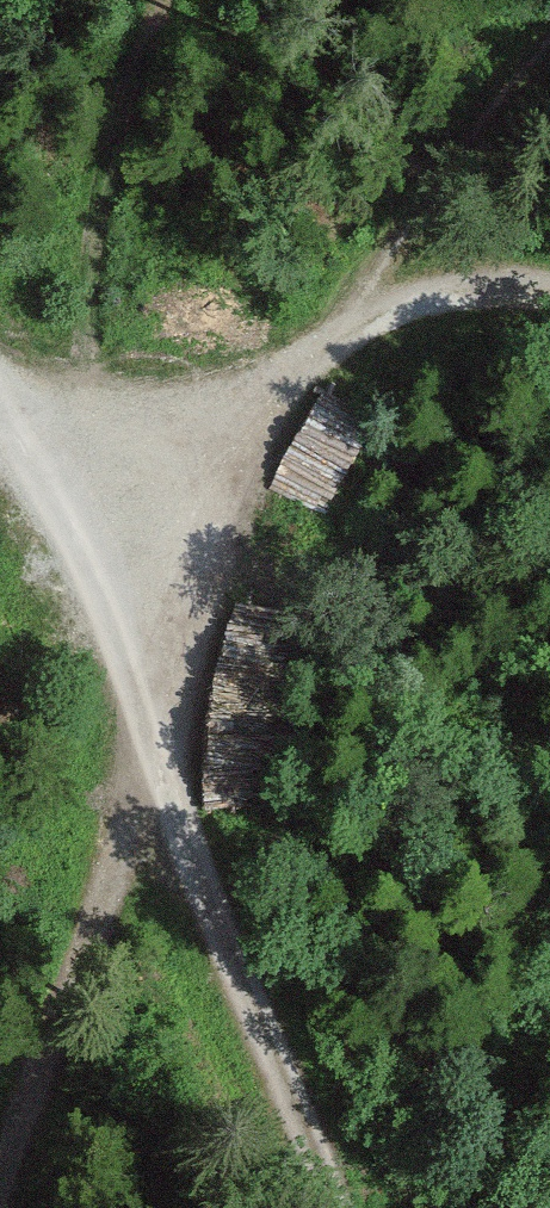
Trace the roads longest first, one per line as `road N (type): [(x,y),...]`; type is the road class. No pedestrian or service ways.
road 1 (track): [(62,548),(146,726),(115,965),(35,1207)]
road 2 (track): [(62,548),(358,326),(497,286),(549,289)]
road 3 (track): [(146,726),(269,1005),(324,1207)]
road 4 (track): [(0,416),(62,548)]

